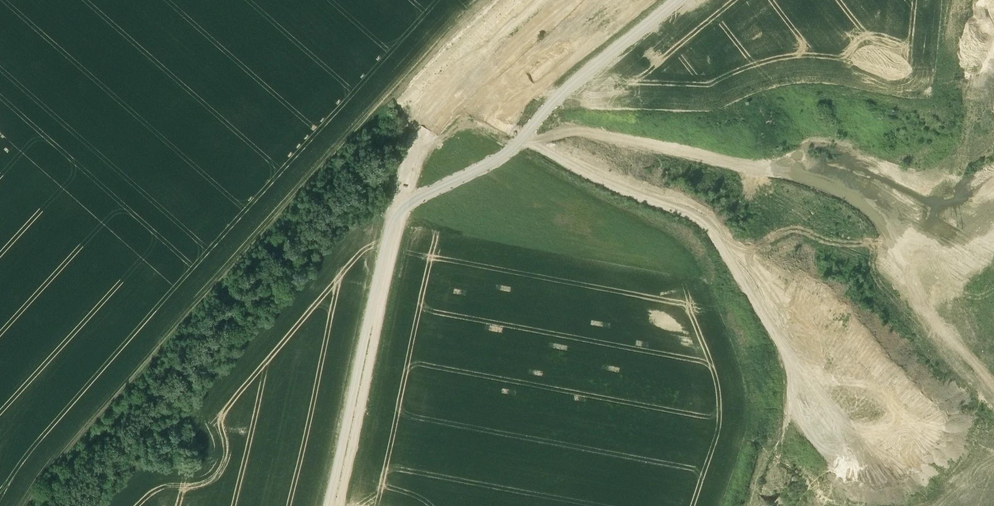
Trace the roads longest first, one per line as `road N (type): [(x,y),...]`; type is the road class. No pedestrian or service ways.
road 1 (track): [(471,13),(72,450),(43,505)]
road 2 (track): [(566,0),(464,95)]

